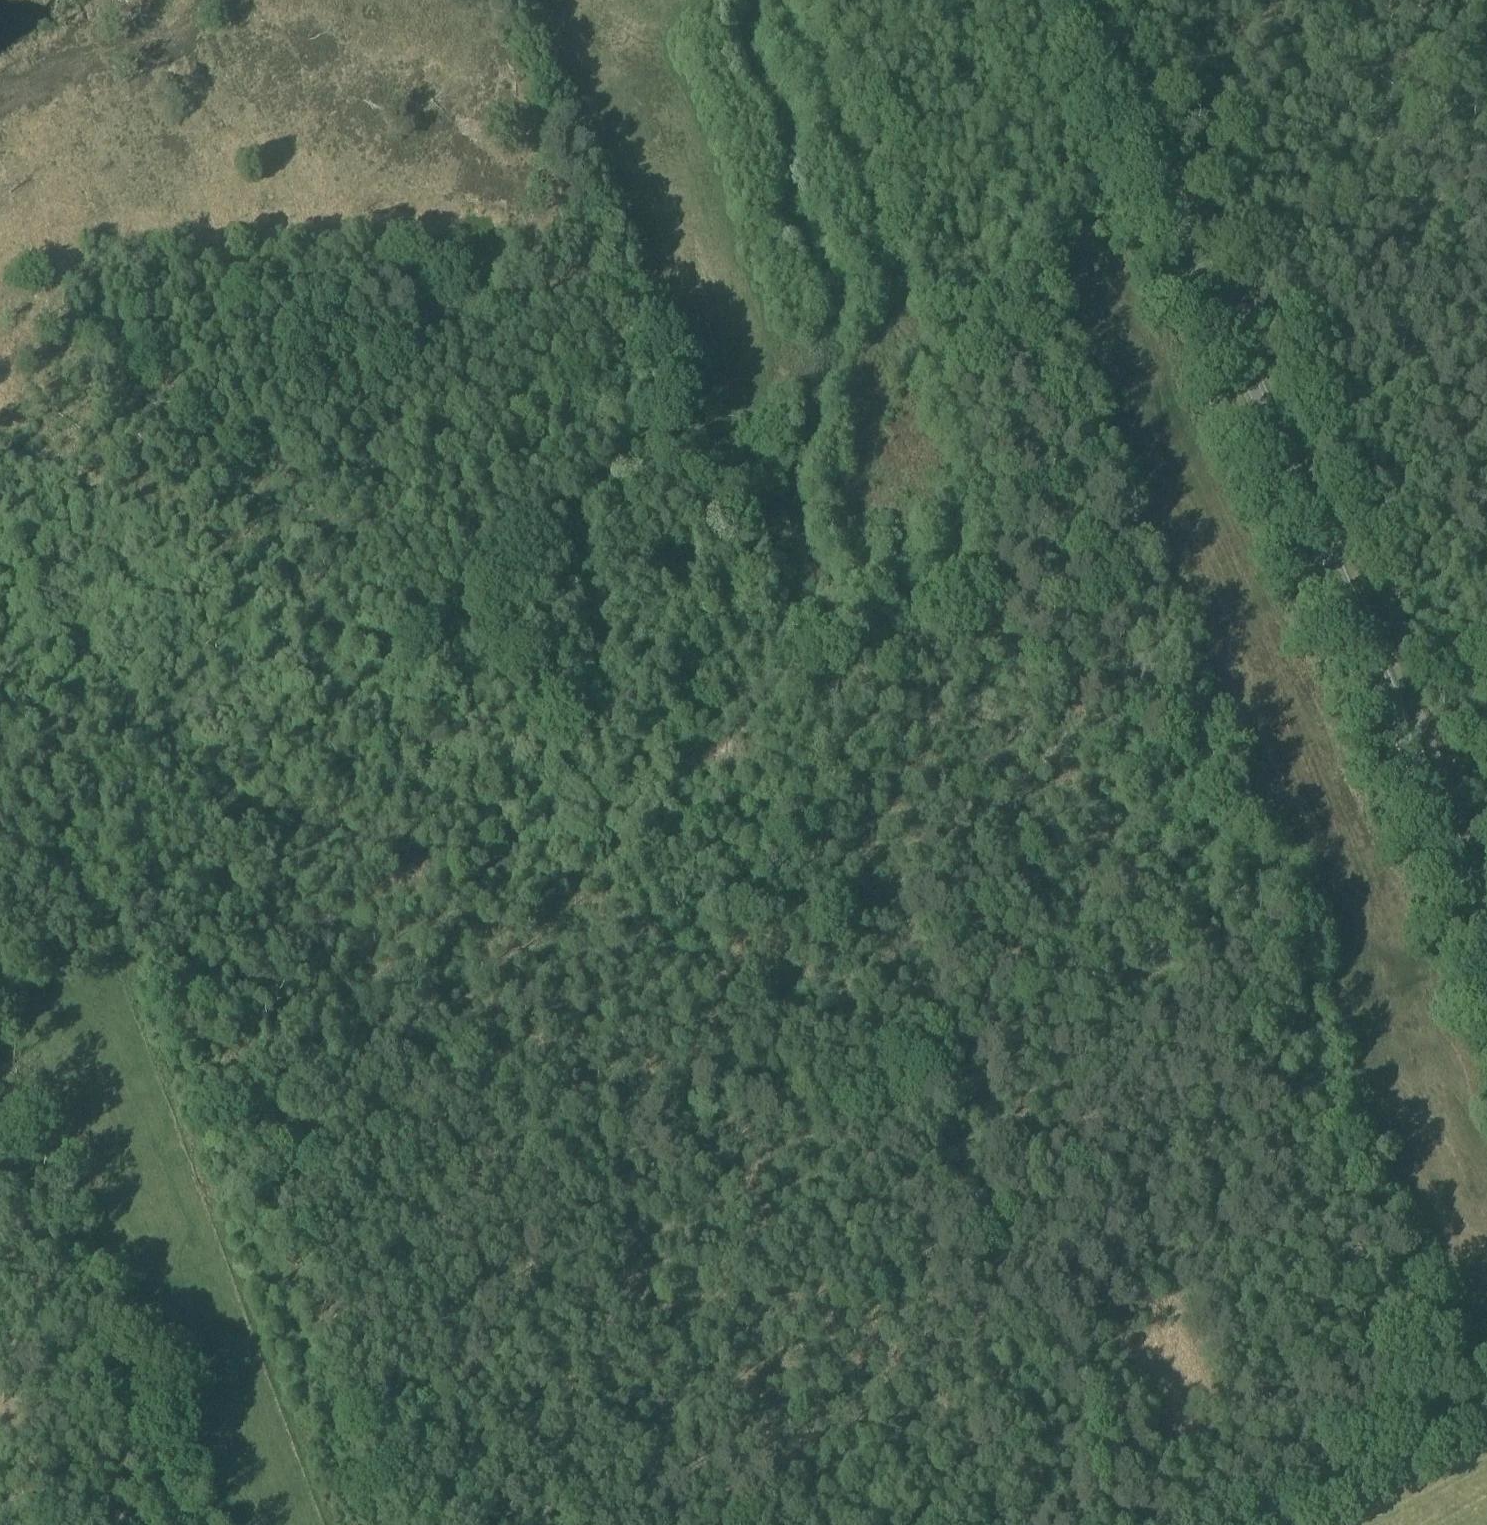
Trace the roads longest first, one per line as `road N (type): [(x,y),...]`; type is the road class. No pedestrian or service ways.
road 1 (tertiary): [(1486,921),(1087,0)]
road 2 (unclassified): [(1486,1418),(1286,1524)]

